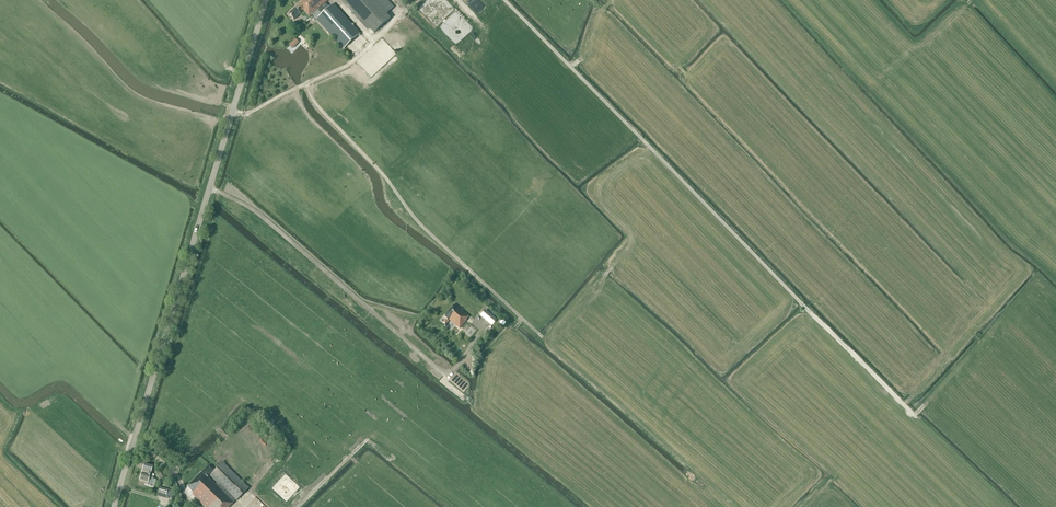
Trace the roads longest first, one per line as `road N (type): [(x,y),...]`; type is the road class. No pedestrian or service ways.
road 1 (track): [(504,0),(915,416),(924,406)]
road 2 (tertiary): [(115,506),(266,0)]
road 3 (track): [(648,145),(597,188),(631,243),(561,320),(551,343),(745,506)]
road 4 (track): [(305,84),(428,232),(551,339)]
road 5 (track): [(233,111),(248,113),(348,66),(394,23)]

